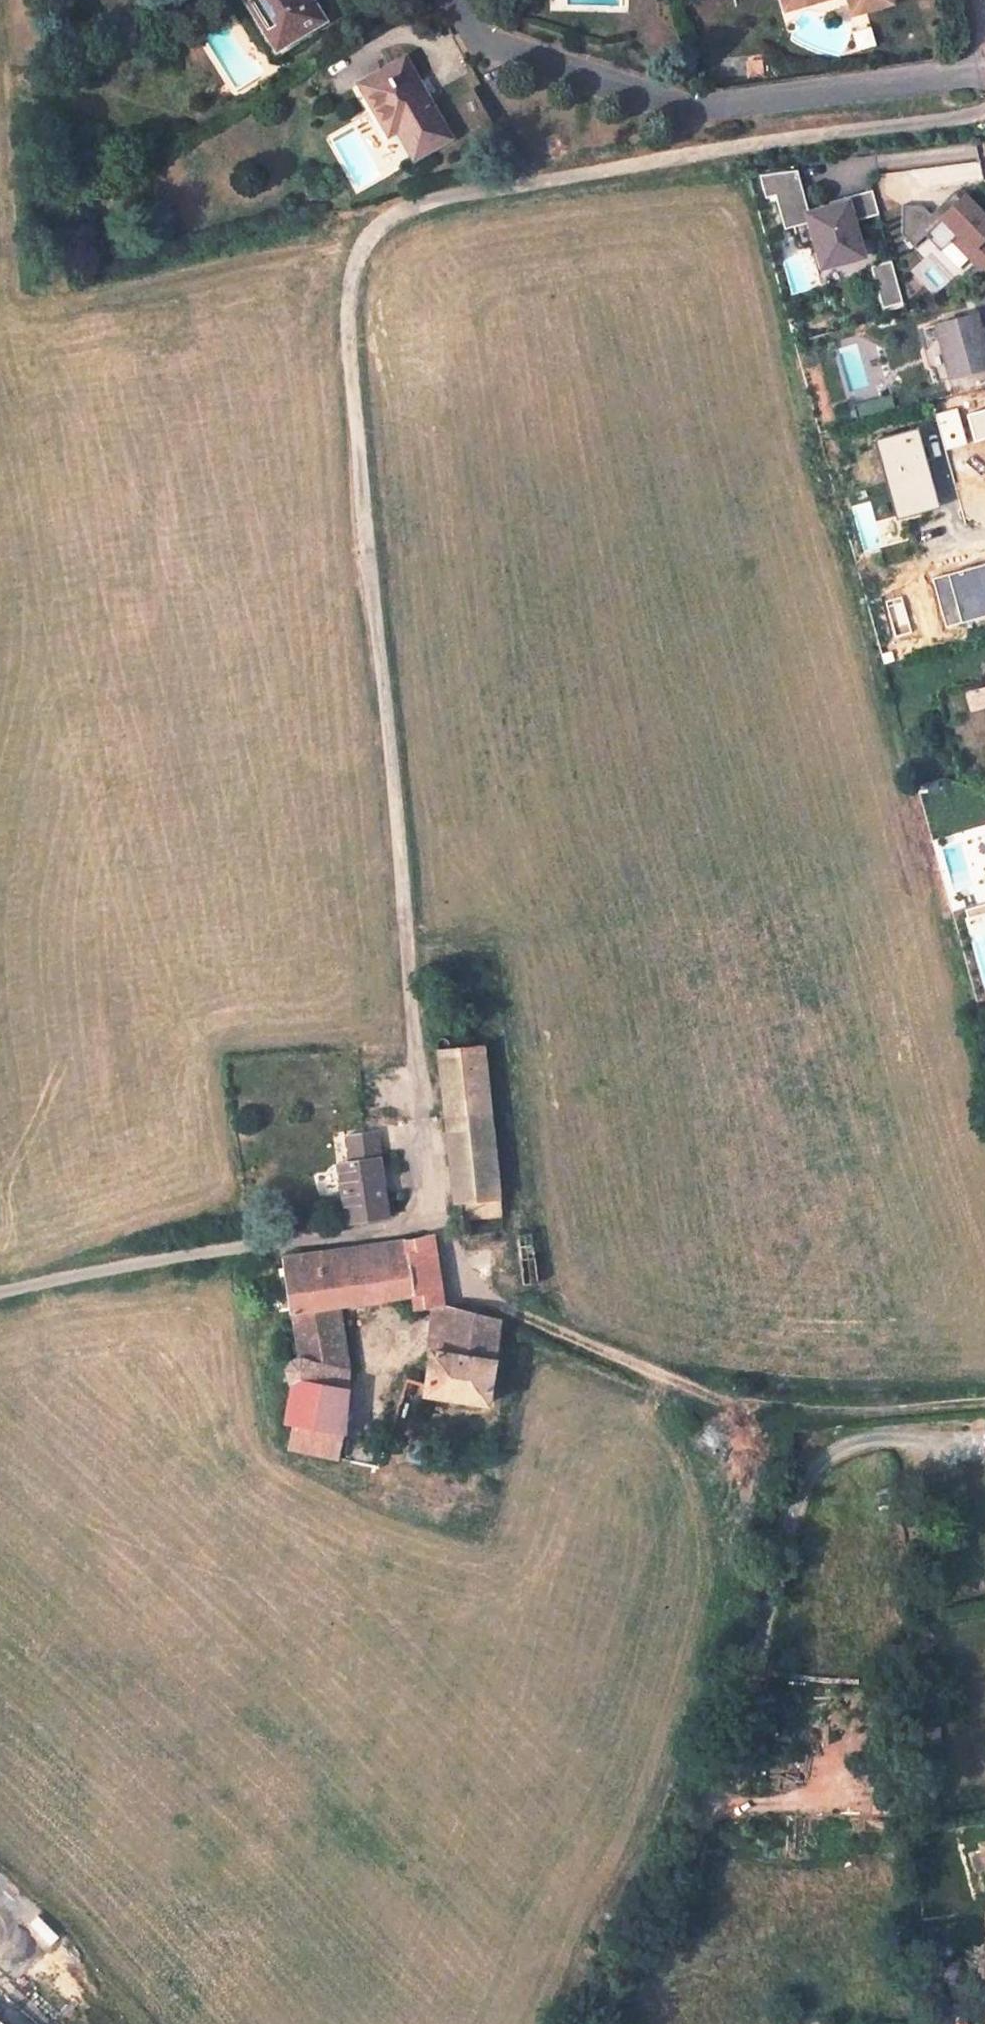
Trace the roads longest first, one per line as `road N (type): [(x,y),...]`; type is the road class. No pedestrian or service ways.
road 1 (residential): [(427,1215),(344,317),(357,246),(404,209),(984,117)]
road 2 (residential): [(442,0),(473,35),(664,108),(984,67)]
road 3 (track): [(984,1398),(773,1412),(506,1308)]
road 4 (residential): [(427,1215),(0,1294)]
road 5 (residential): [(506,1308),(455,1273),(427,1215)]

